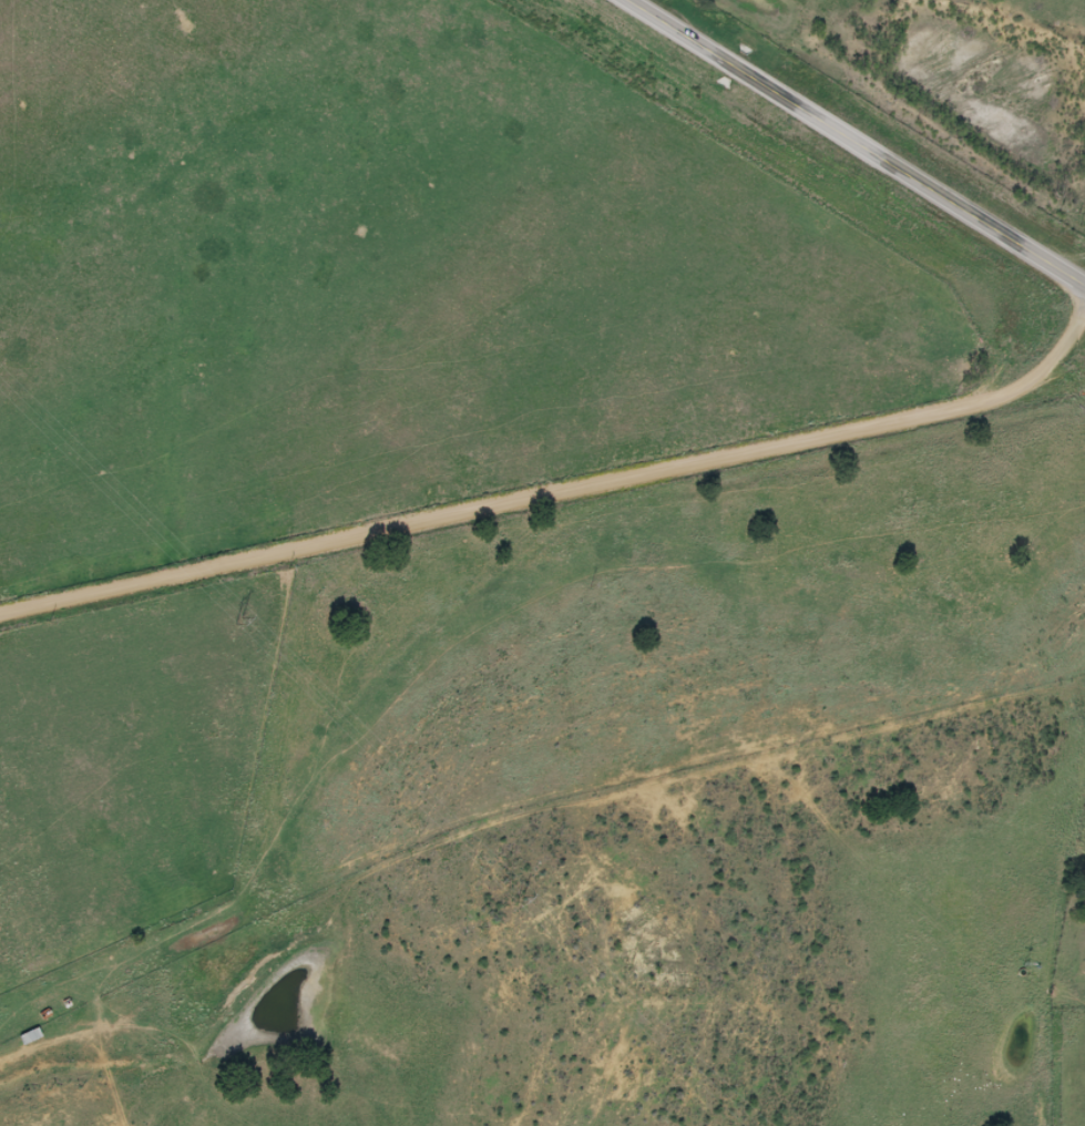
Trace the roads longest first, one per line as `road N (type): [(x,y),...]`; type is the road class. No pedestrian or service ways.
road 1 (residential): [(1084,315),(1031,390),(636,501),(0,632)]
road 2 (trunk): [(1084,289),(629,0)]
road 3 (residential): [(158,1125),(149,1112),(66,1078),(0,1088)]

